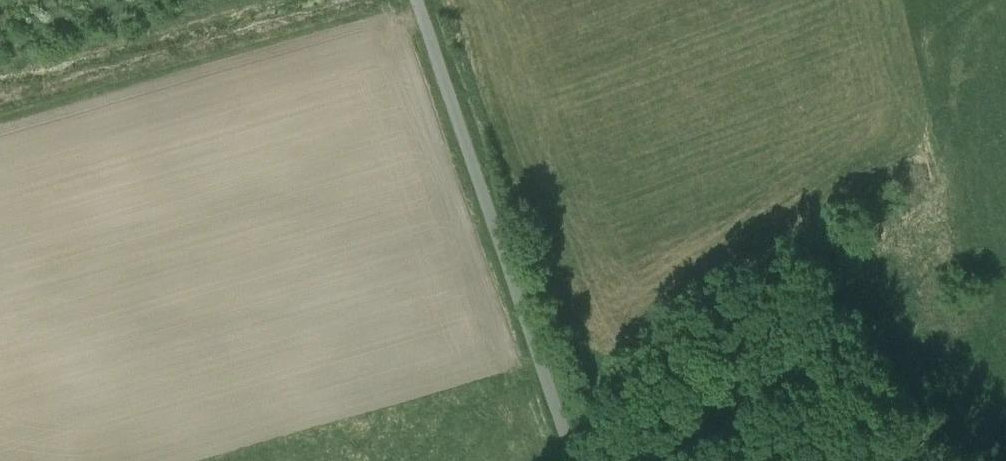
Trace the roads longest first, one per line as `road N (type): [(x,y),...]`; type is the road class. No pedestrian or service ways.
road 1 (unclassified): [(575,460),(416,0)]

